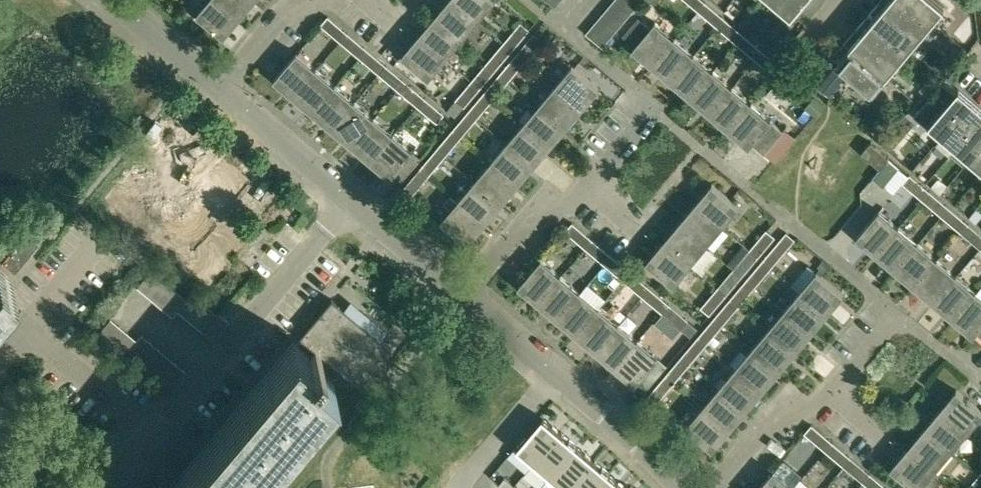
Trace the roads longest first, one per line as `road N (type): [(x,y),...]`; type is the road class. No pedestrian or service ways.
road 1 (residential): [(352,199),(151,435)]
road 2 (residential): [(151,435),(26,327),(0,357)]
road 3 (unclassified): [(352,199),(220,89)]
road 4 (unclassified): [(683,487),(557,373)]
road 5 (residential): [(464,294),(521,227),(588,187)]
road 6 (residential): [(713,487),(769,424),(830,393)]
road 7 (residential): [(462,487),(557,373)]
road 8 (unclassified): [(464,294),(352,199)]
road 9 (unclassified): [(220,89),(115,0)]
road 10 (residential): [(220,89),(280,19),(311,0)]
road 11 (unclassified): [(557,373),(464,294)]

